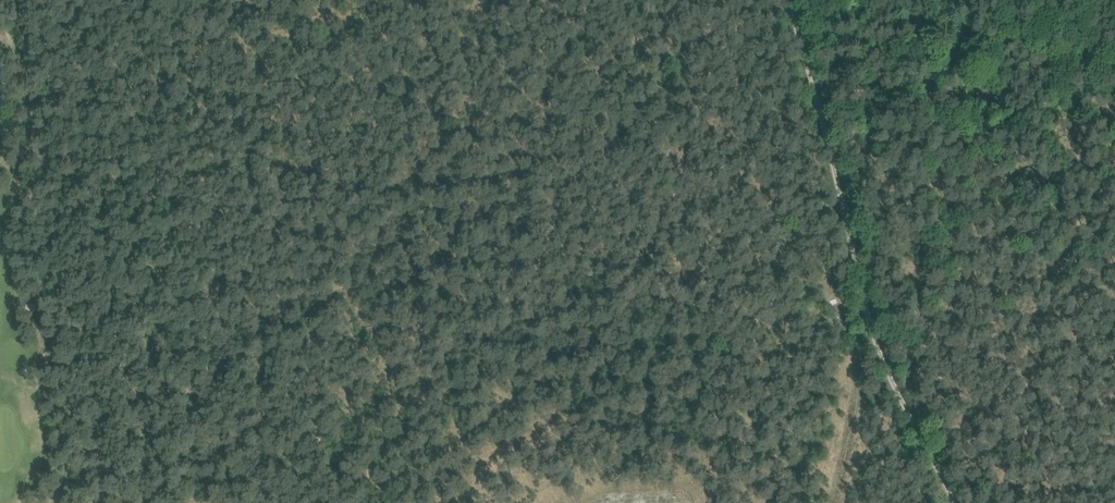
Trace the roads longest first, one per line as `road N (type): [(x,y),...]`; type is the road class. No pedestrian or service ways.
road 1 (track): [(959,502),(869,323),(816,104)]

